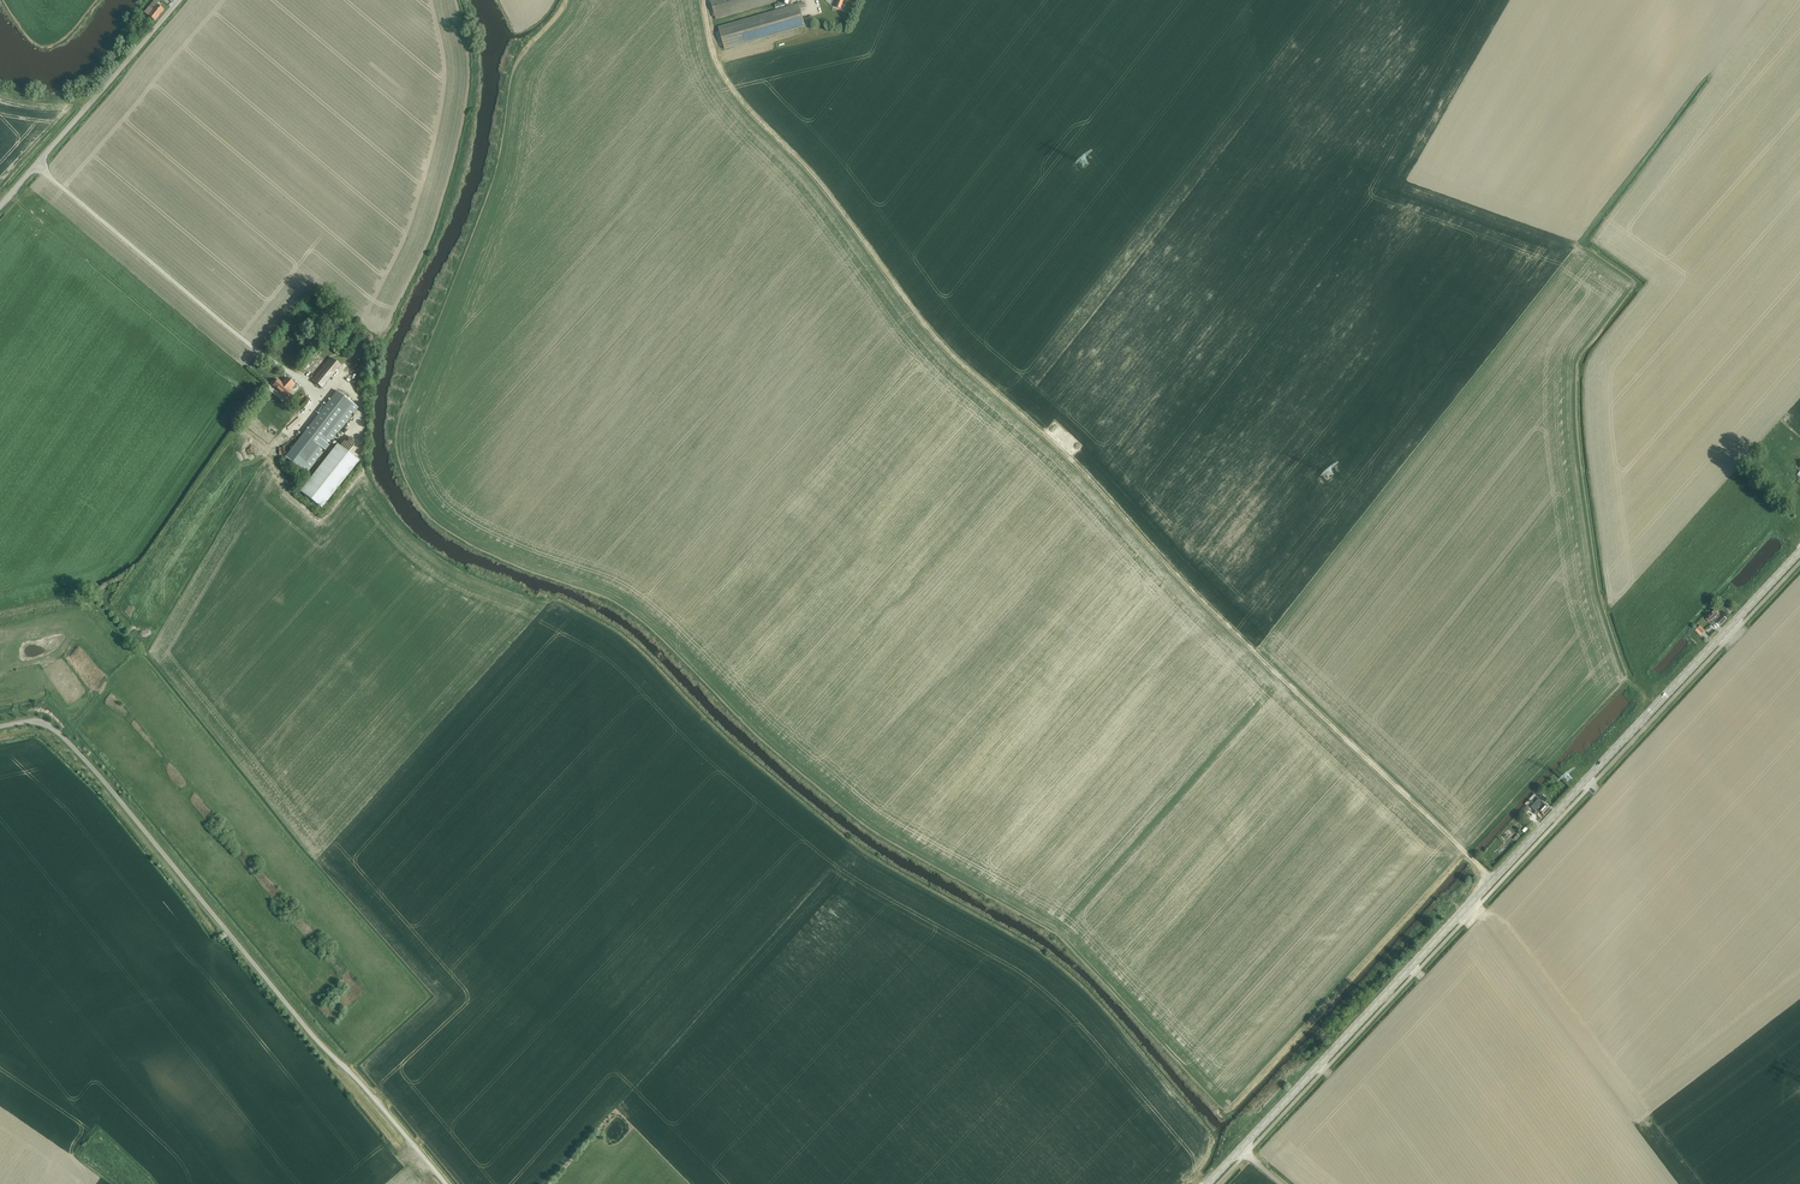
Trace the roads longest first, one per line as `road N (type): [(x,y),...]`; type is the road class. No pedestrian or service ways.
road 1 (track): [(1493,881),(923,321),(832,195),(723,77),(703,0)]
road 2 (secondary): [(1208,1183),(1799,553)]
road 3 (unclassified): [(446,1183),(54,728),(0,727)]
road 4 (unclassified): [(0,206),(179,0)]

